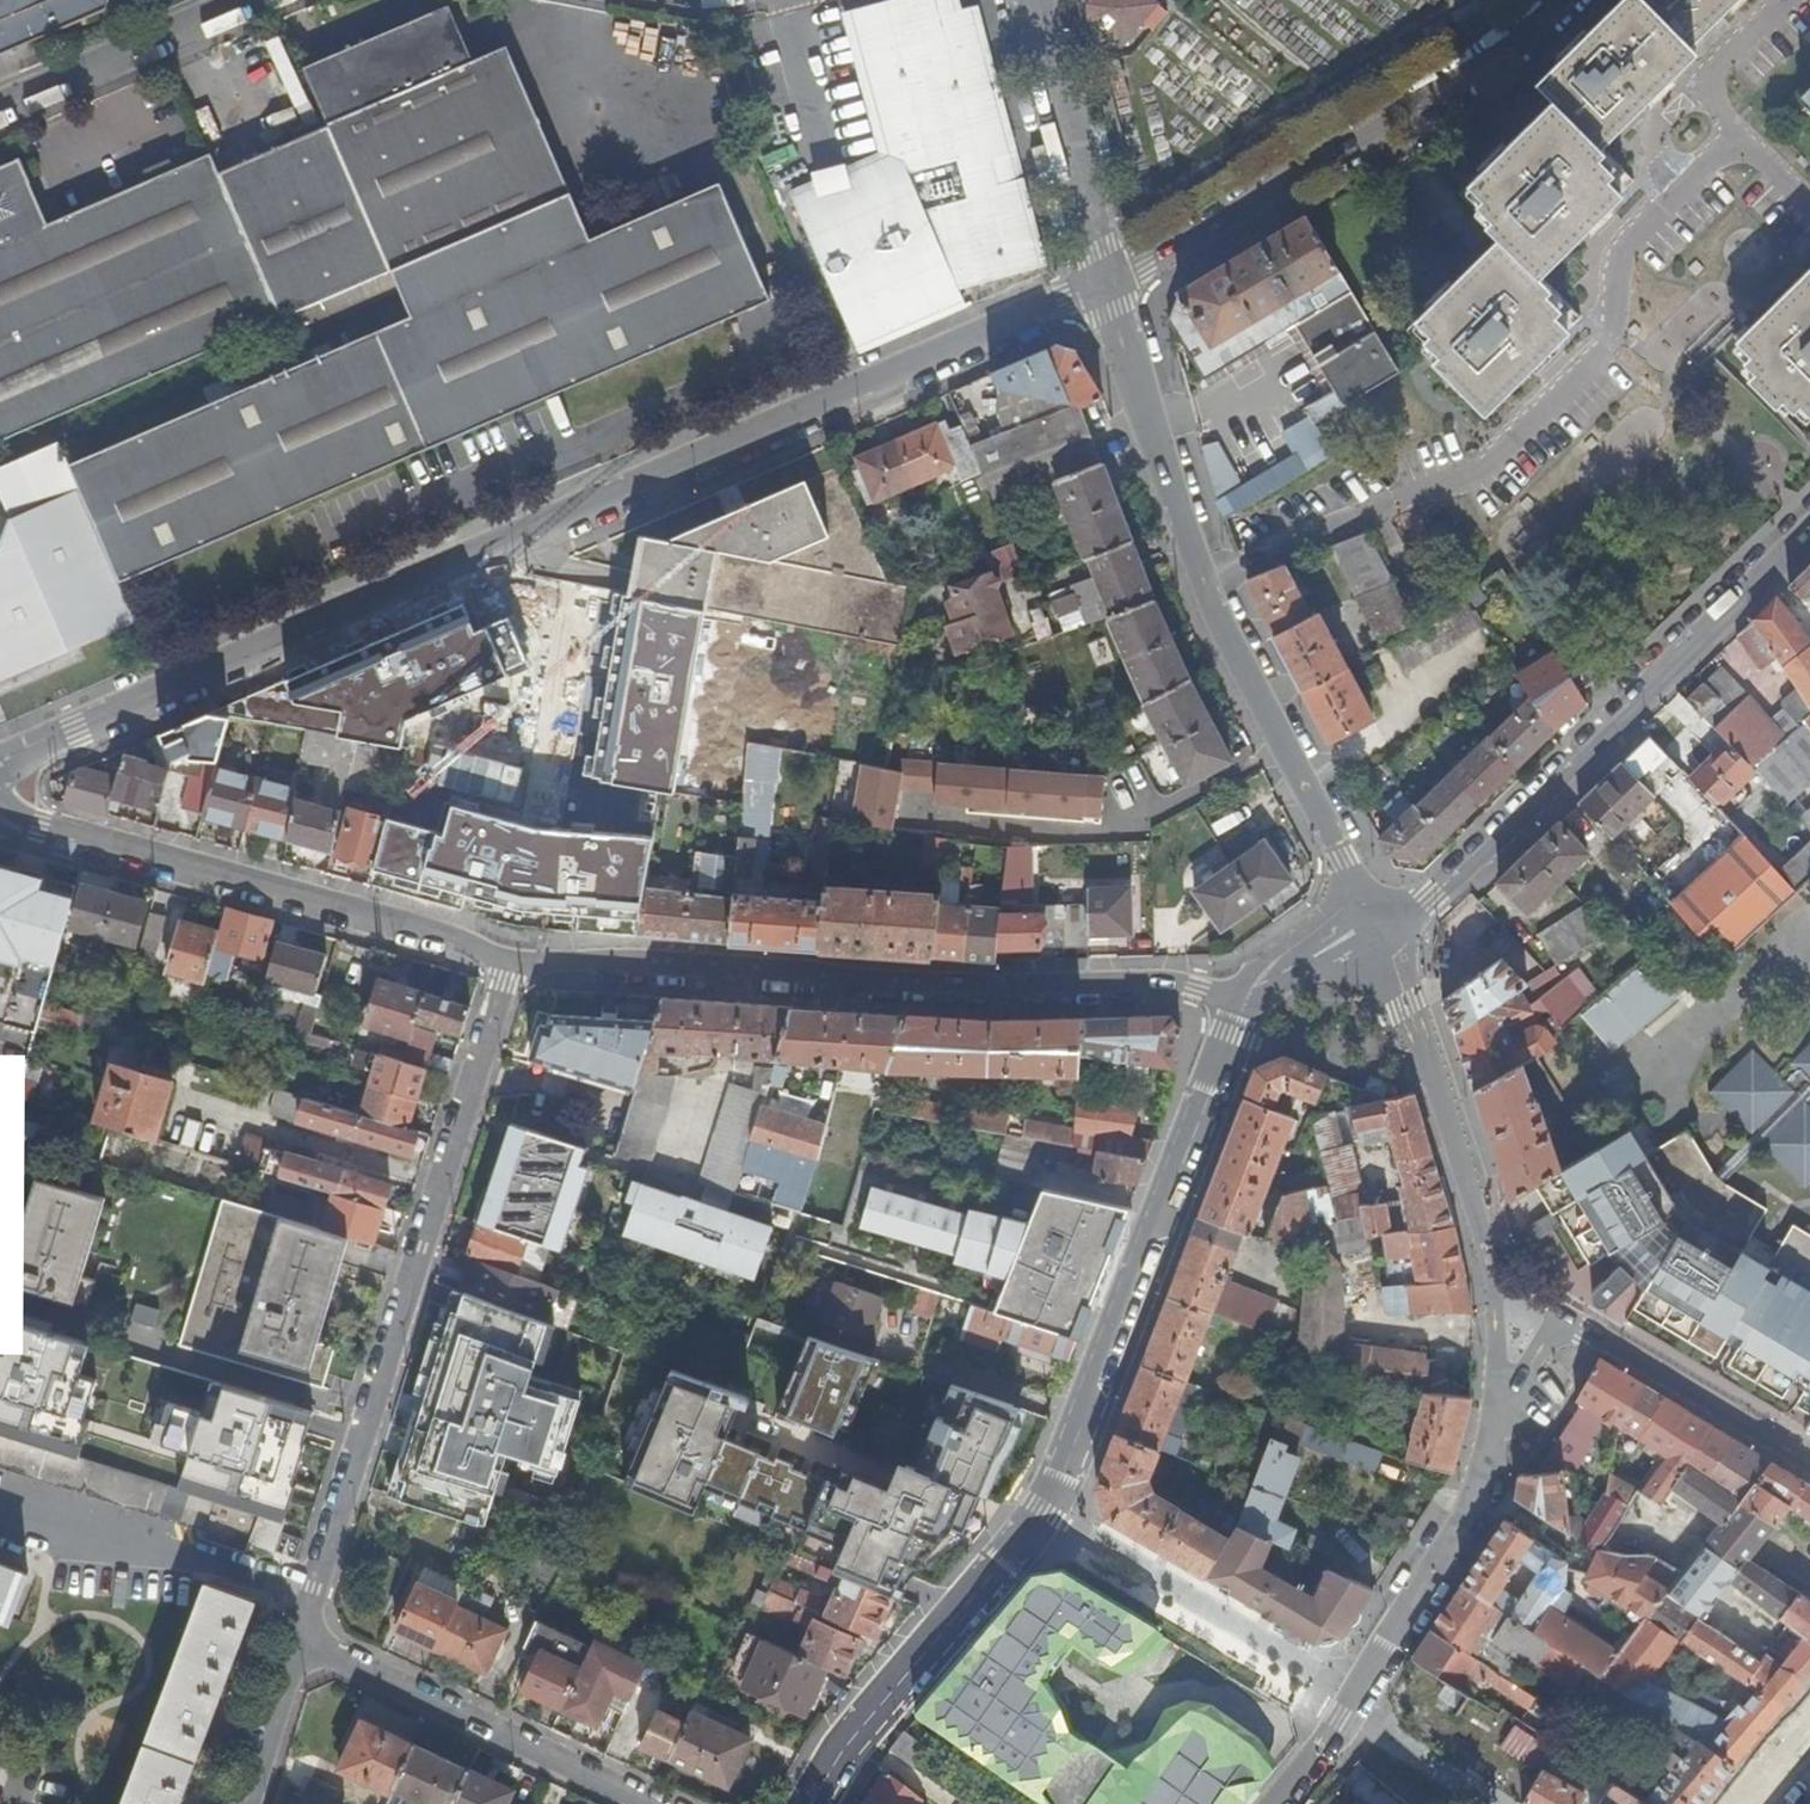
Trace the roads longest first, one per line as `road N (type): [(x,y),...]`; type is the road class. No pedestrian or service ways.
road 1 (unclassified): [(1099,285),(0,775)]
road 2 (residential): [(1247,998),(1036,1519),(866,1715),(811,1803)]
road 3 (residential): [(1742,142),(1624,247),(1609,347),(1473,476),(1201,577)]
road 4 (residential): [(1247,998),(1180,981),(939,986),(517,964)]
road 5 (residential): [(309,1596),(517,964)]
road 6 (residential): [(1372,928),(1466,874),(1809,534)]
road 7 (residential): [(1498,1279),(1494,1449),(1443,1569),(1354,1714),(1278,1803)]
road 8 (residential): [(517,964),(459,935),(33,821),(0,791)]
road 9 (unclassified): [(1557,0),(1472,68),(1099,285)]
road 10 (residential): [(1201,577),(1372,928)]
road 11 (residential): [(298,1642),(646,1803)]
road 12 (residential): [(1372,928),(1498,1279)]
road 13 (residential): [(1498,1279),(1809,1464)]
road 14 (residential): [(0,1519),(205,1552),(309,1596)]
road 15 (residential): [(1099,285),(1201,577)]
road 16 (unclassified): [(1034,0),(1099,285)]
road 17 (unclassified): [(0,107),(253,0)]
road 18 (residential): [(1742,142),(1700,91),(1790,0)]
road 19 (residential): [(248,1803),(298,1642)]
road 20 (residential): [(1372,928),(1296,963),(1247,998)]
road 21 (tertiary): [(1809,1706),(1728,1803)]

